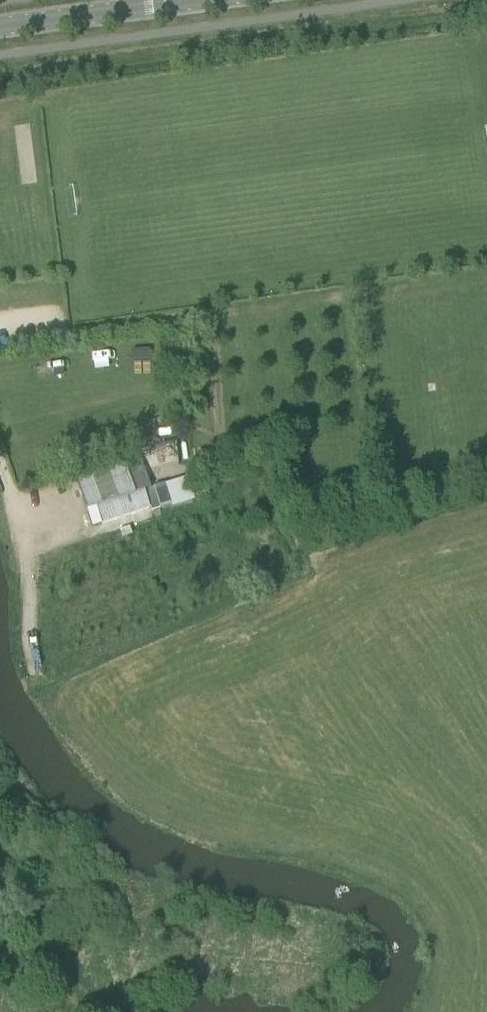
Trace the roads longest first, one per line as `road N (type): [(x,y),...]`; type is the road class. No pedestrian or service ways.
road 1 (tertiary): [(0,30),(217,0)]

